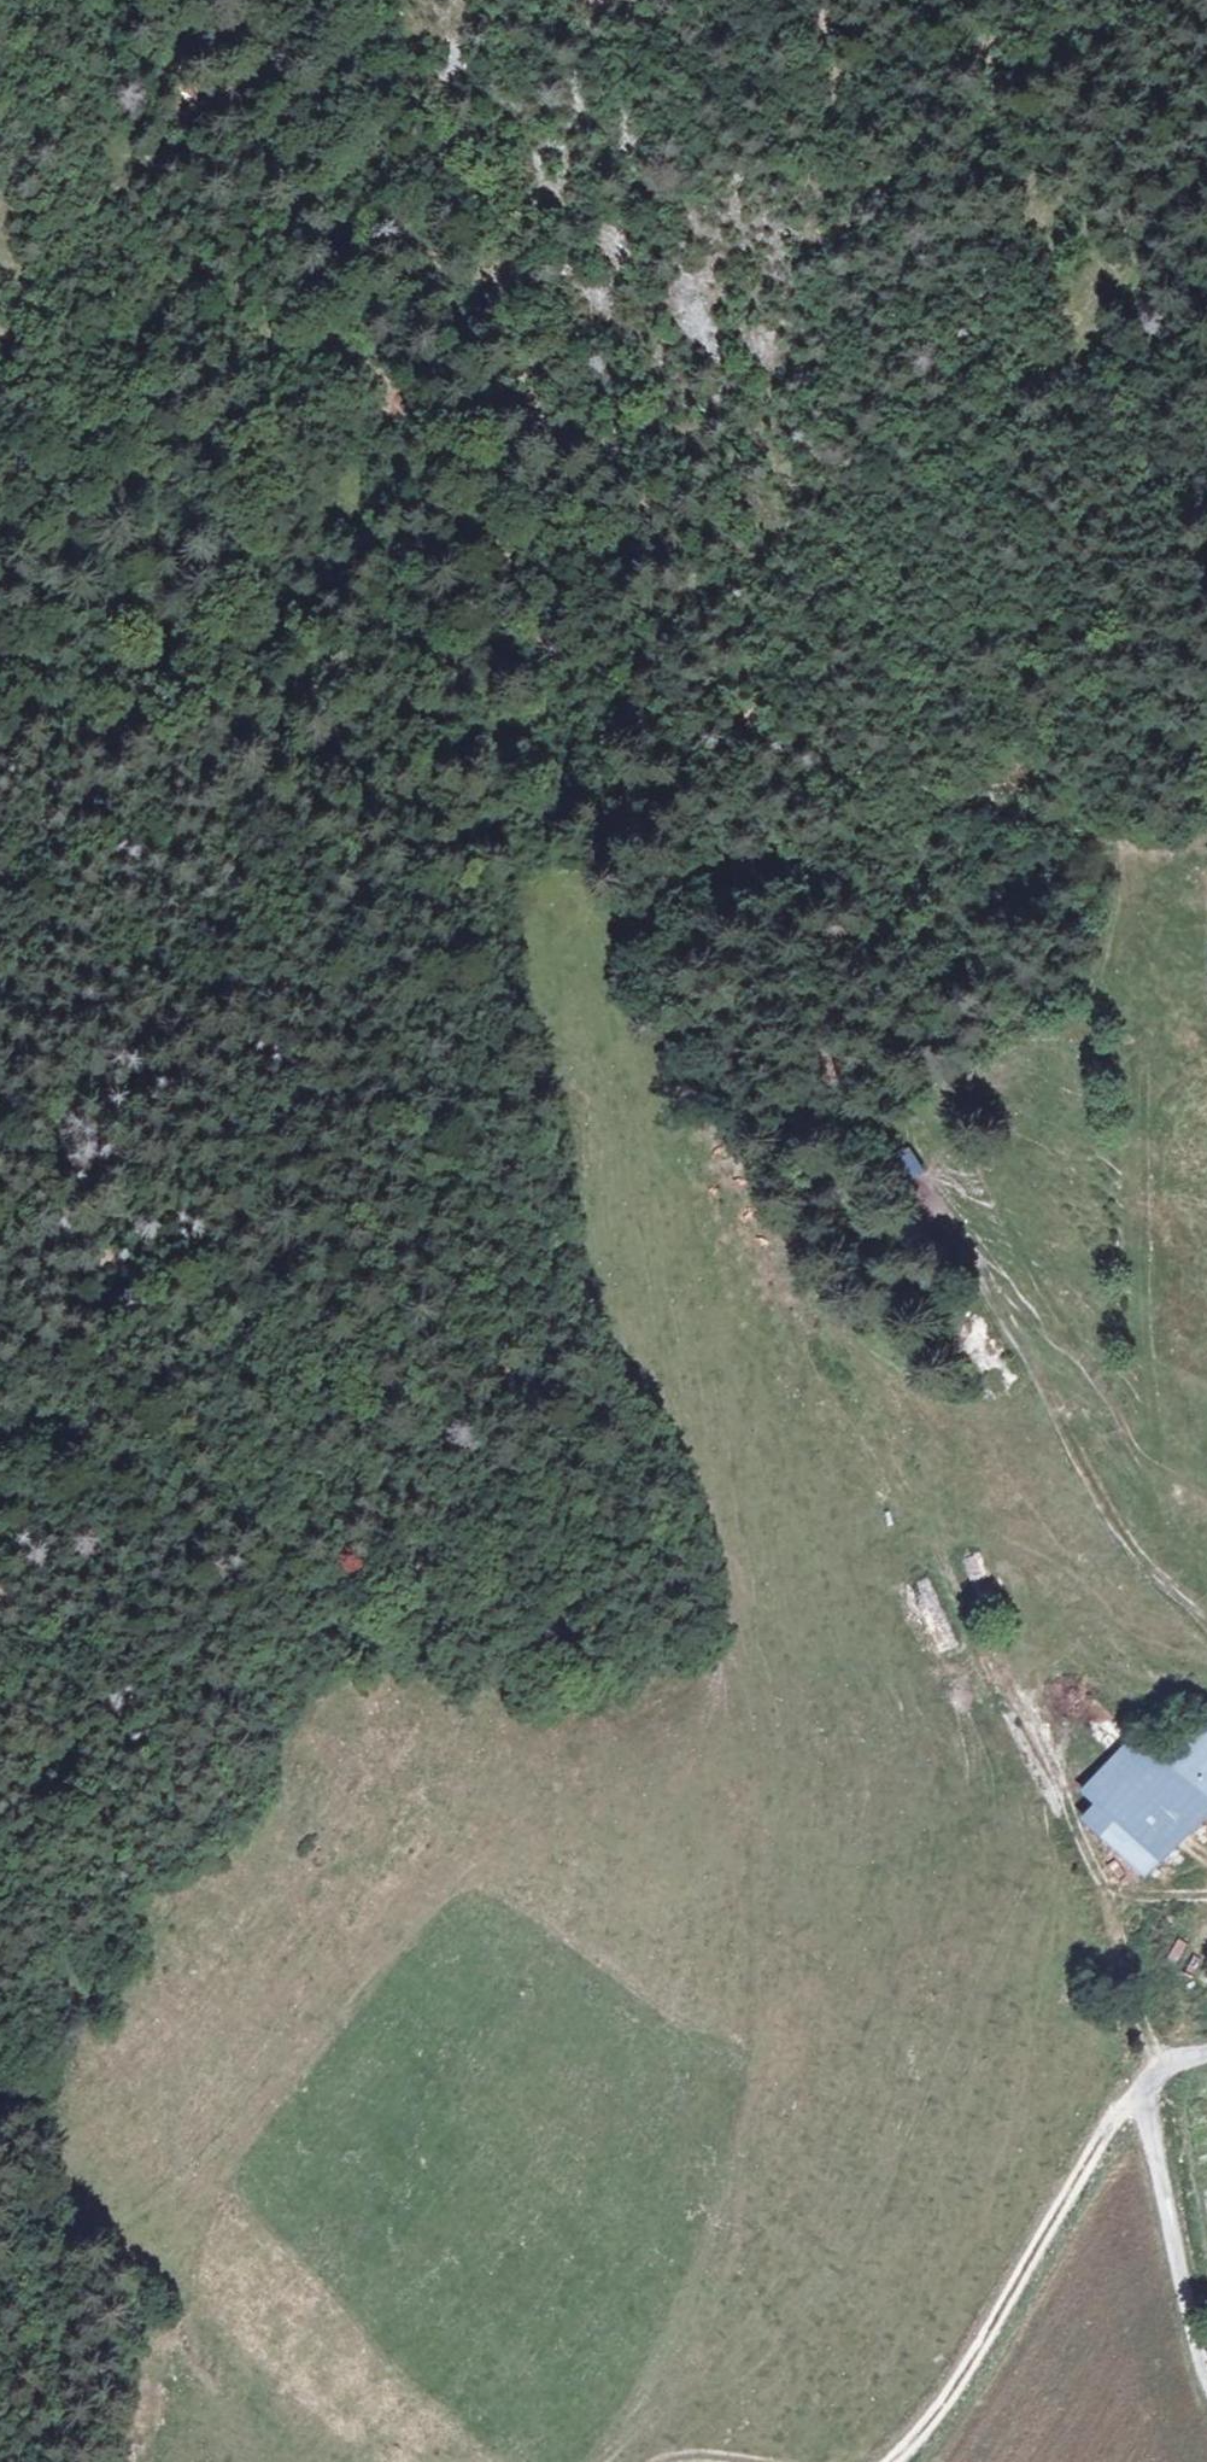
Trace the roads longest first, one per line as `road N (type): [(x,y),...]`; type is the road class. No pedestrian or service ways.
road 1 (track): [(895,2461),(945,2417),(1093,2135),(1137,2103)]
road 2 (residential): [(1206,2049),(1175,2057),(1137,2103),(1206,2394)]

